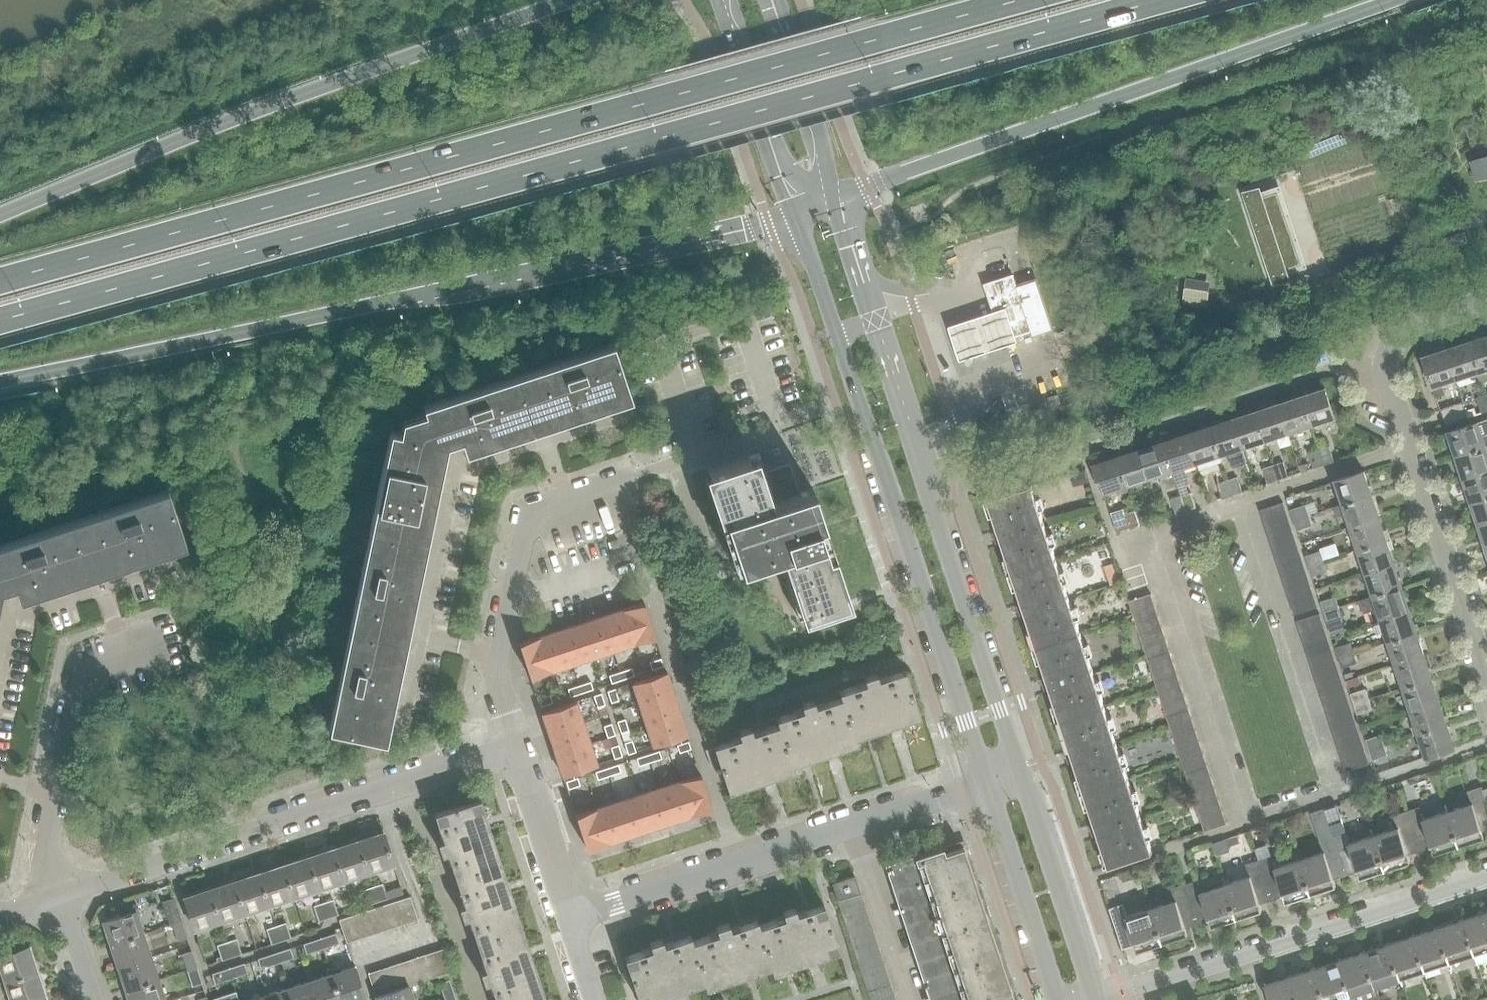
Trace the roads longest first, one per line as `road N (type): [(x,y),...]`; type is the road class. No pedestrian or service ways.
road 1 (trunk): [(0,321),(1160,0)]
road 2 (trunk): [(1018,0),(0,280)]
road 3 (trunk): [(0,377),(788,209)]
road 4 (trunk): [(569,0),(207,128),(0,213)]
road 5 (secondary): [(788,209),(984,780)]
road 6 (secondary): [(1018,770),(833,196)]
road 7 (trunk): [(833,196),(1383,0)]
road 8 (residential): [(518,746),(495,655),(523,522),(539,507),(776,424)]
road 9 (residential): [(60,895),(518,746)]
road 10 (residential): [(1486,676),(1380,376),(1385,347),(1404,324),(1486,298)]
road 11 (residential): [(574,914),(984,780)]
road 12 (residential): [(1101,999),(1486,873)]
road 13 (residential): [(60,895),(41,842),(72,682),(161,648)]
road 14 (secondary): [(1095,999),(1018,770)]
road 15 (secondary): [(984,780),(1058,999)]
road 16 (secondary): [(716,0),(788,209)]
road 17 (secondary): [(833,196),(778,0)]
road 18 (residential): [(574,914),(518,746)]

